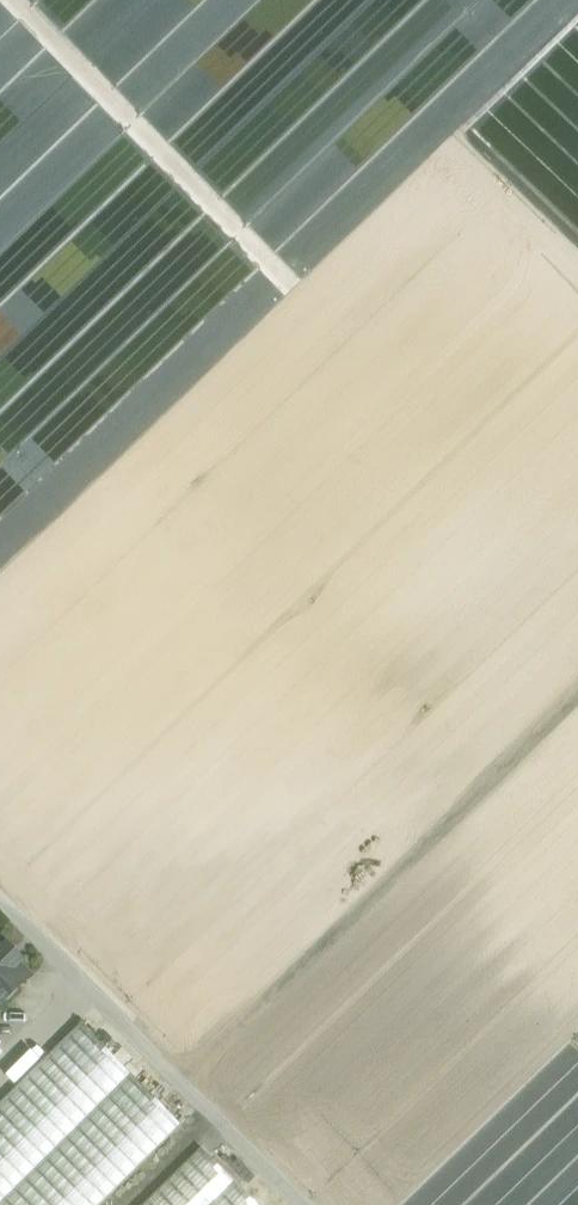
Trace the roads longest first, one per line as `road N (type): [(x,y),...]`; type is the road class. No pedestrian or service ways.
road 1 (unclassified): [(0,896),(304,1204)]

